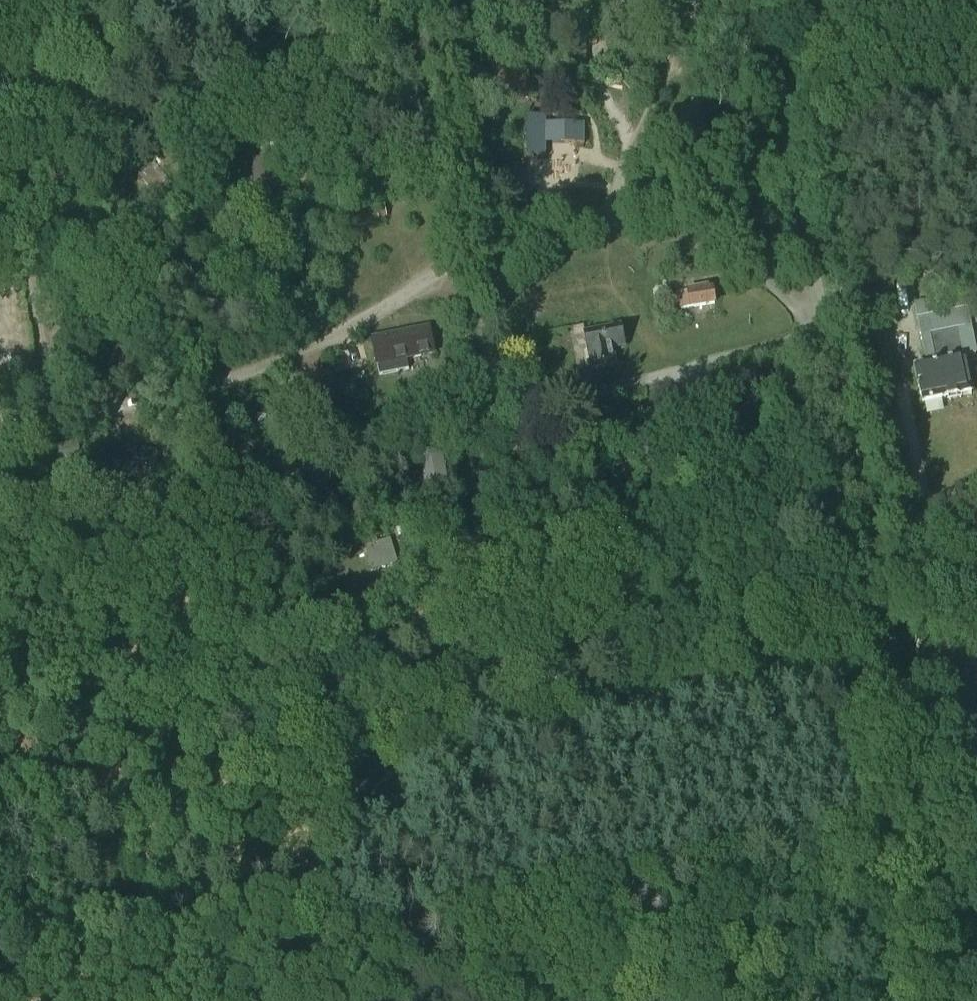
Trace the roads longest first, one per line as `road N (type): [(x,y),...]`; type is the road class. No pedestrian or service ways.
road 1 (track): [(689,368),(714,486),(696,554),(664,615),(598,650),(440,707),(326,737),(269,471),(280,459),(313,453),(332,438),(315,362),(269,279),(254,272),(191,272),(126,307)]
road 2 (unclassified): [(964,1000),(758,0)]
road 3 (track): [(696,554),(450,567),(302,635)]
road 4 (track): [(176,0),(243,140),(265,149),(291,181),(312,192),(336,191),(462,169)]
road 5 (track): [(52,418),(0,115)]
road 6 (track): [(425,0),(479,250)]
road 7 (track): [(827,338),(580,393)]
road 8 (track): [(13,182),(105,163),(135,113),(227,104)]
road 9 (track): [(610,227),(670,52),(666,0)]

